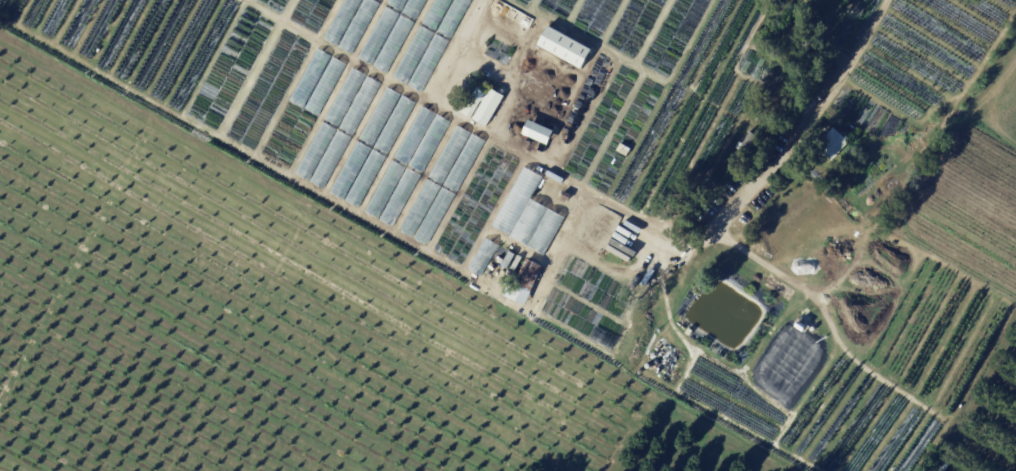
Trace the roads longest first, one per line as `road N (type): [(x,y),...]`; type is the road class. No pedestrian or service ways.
road 1 (residential): [(881,0),(813,122)]

